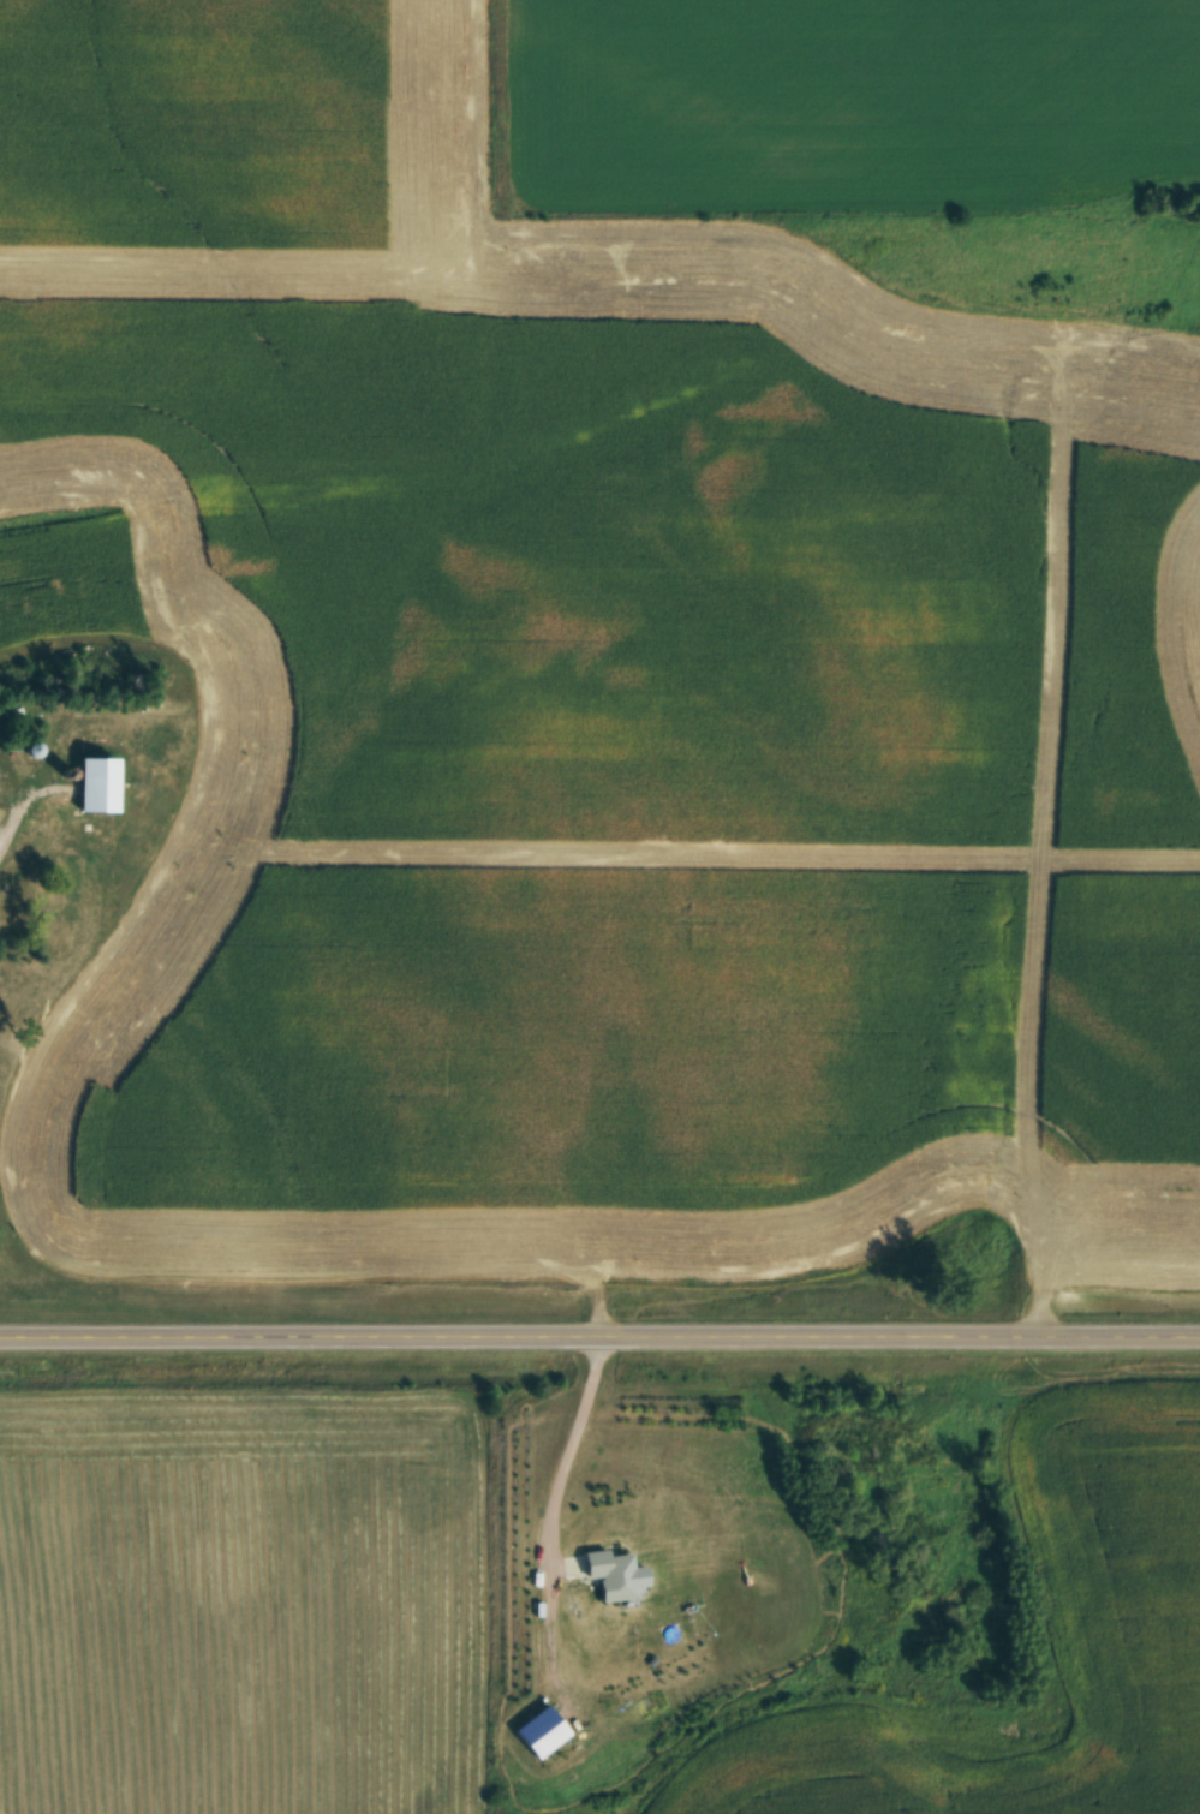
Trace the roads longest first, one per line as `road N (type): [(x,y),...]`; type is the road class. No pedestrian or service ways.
road 1 (tertiary): [(0,1330),(1199,1332)]

